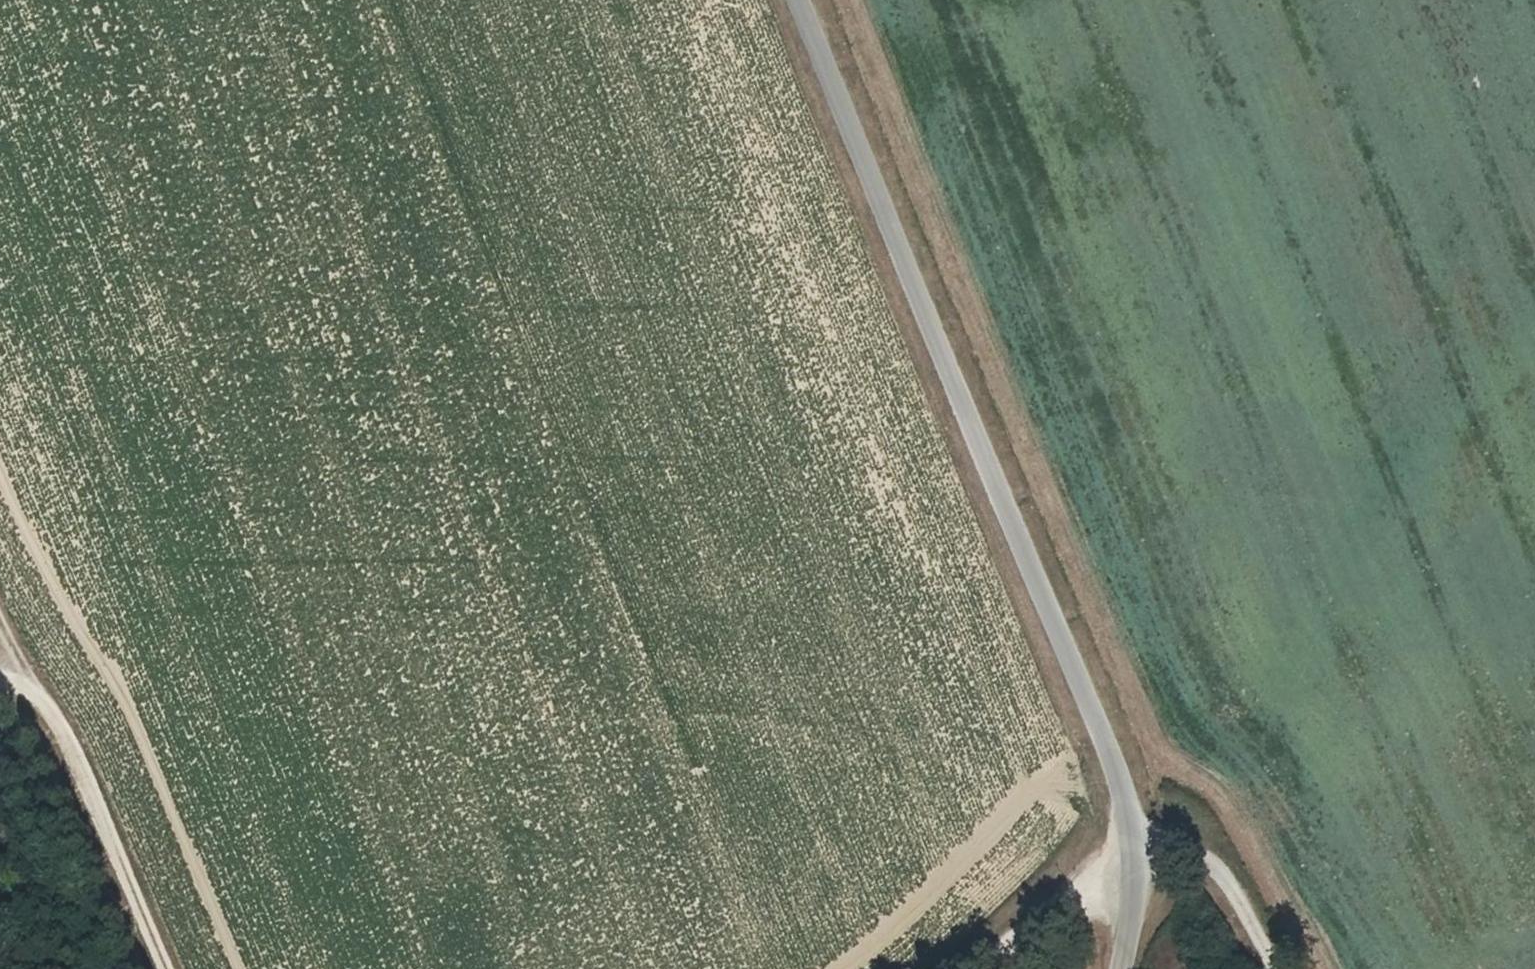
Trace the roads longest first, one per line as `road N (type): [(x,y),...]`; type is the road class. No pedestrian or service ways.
road 1 (unclassified): [(1120,968),(1131,901),(1129,831),(1099,729),(798,0)]
road 2 (track): [(14,658),(164,968)]
road 3 (track): [(1130,850),(1210,858),(1279,968)]
road 4 (track): [(1130,850),(1040,903),(960,968)]

